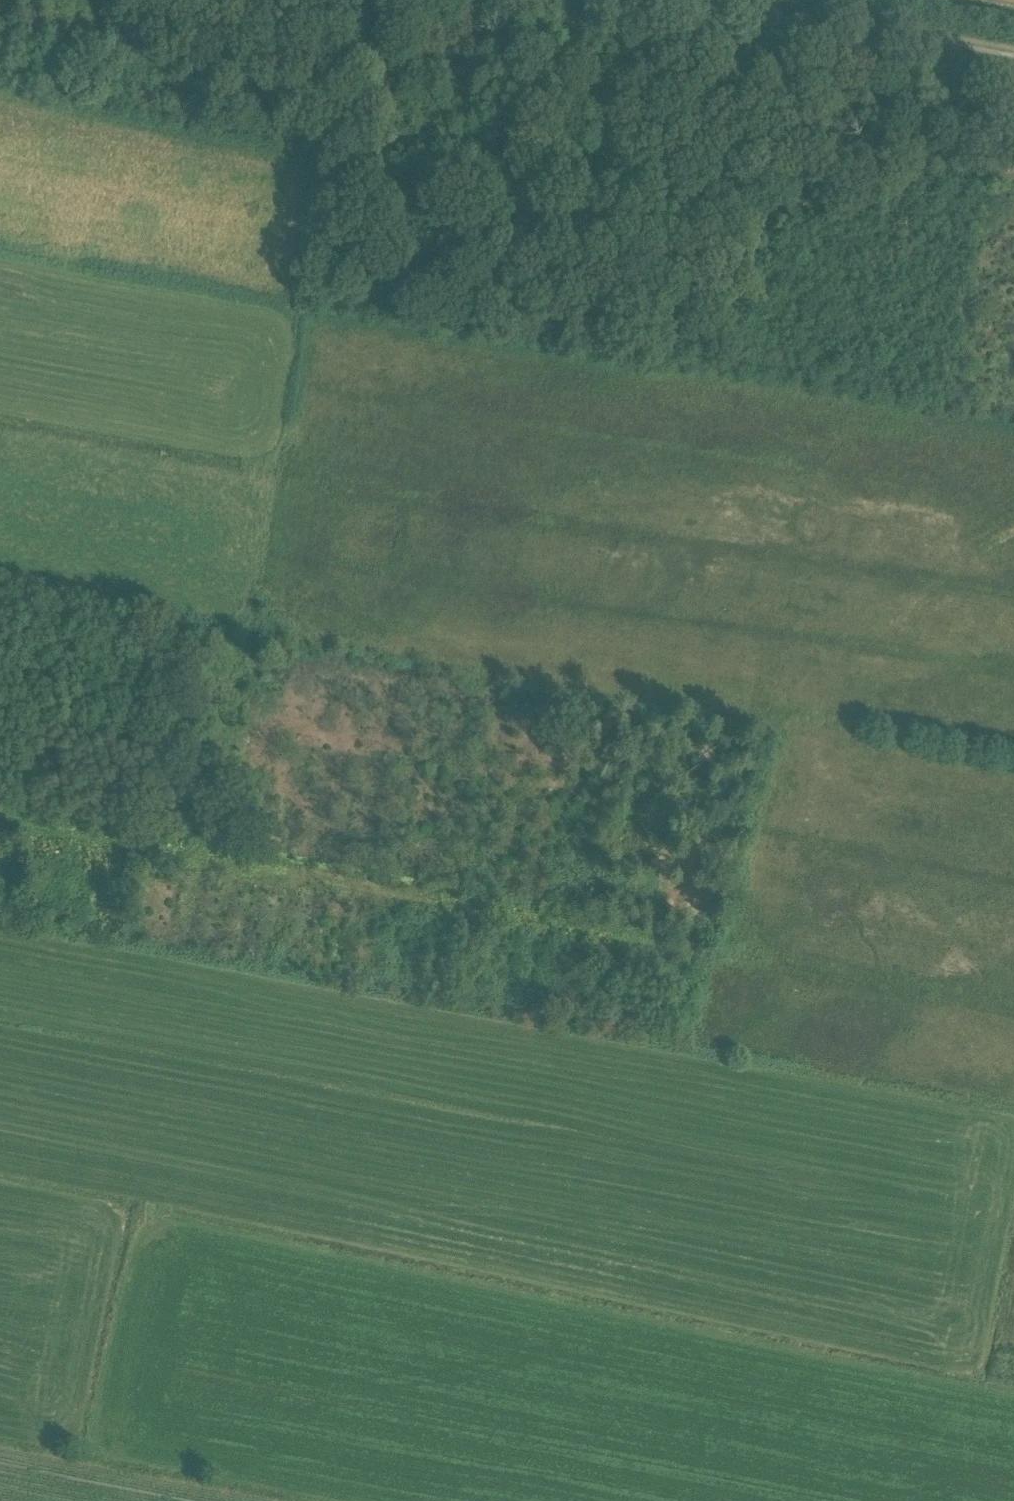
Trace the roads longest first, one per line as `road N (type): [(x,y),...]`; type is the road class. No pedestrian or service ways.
road 1 (track): [(749,0),(1013,51)]

